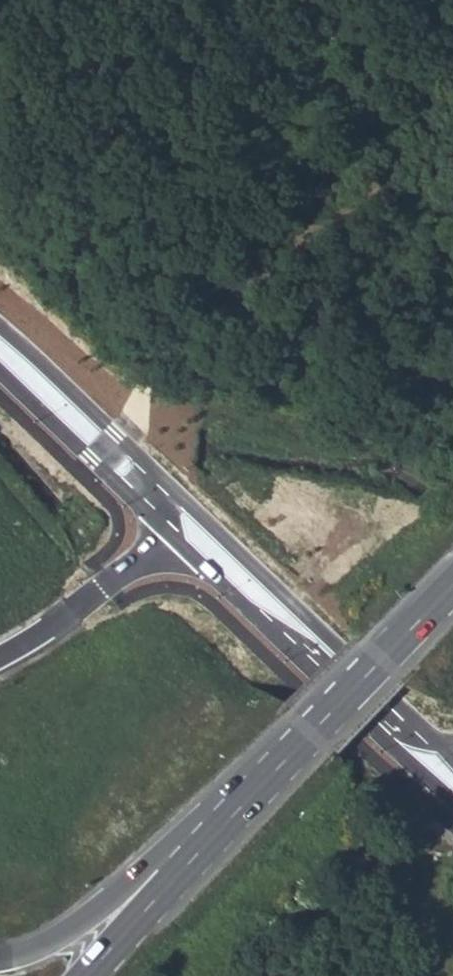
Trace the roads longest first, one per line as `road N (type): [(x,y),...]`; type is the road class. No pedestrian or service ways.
road 1 (tertiary): [(438,747),(116,431)]
road 2 (tertiary): [(313,728),(86,921),(30,954),(0,958)]
road 3 (secondary): [(313,728),(88,975)]
road 4 (tertiary): [(247,620),(410,779),(452,810)]
road 5 (secondary): [(247,620),(308,658),(403,742),(438,747)]
road 6 (secondary): [(452,591),(313,728)]
road 7 (tertiary): [(0,385),(135,517)]
road 8 (track): [(440,975),(436,871),(452,815)]
road 9 (tertiary): [(116,431),(0,327)]
road 10 (tertiary): [(0,665),(40,642),(106,583)]

